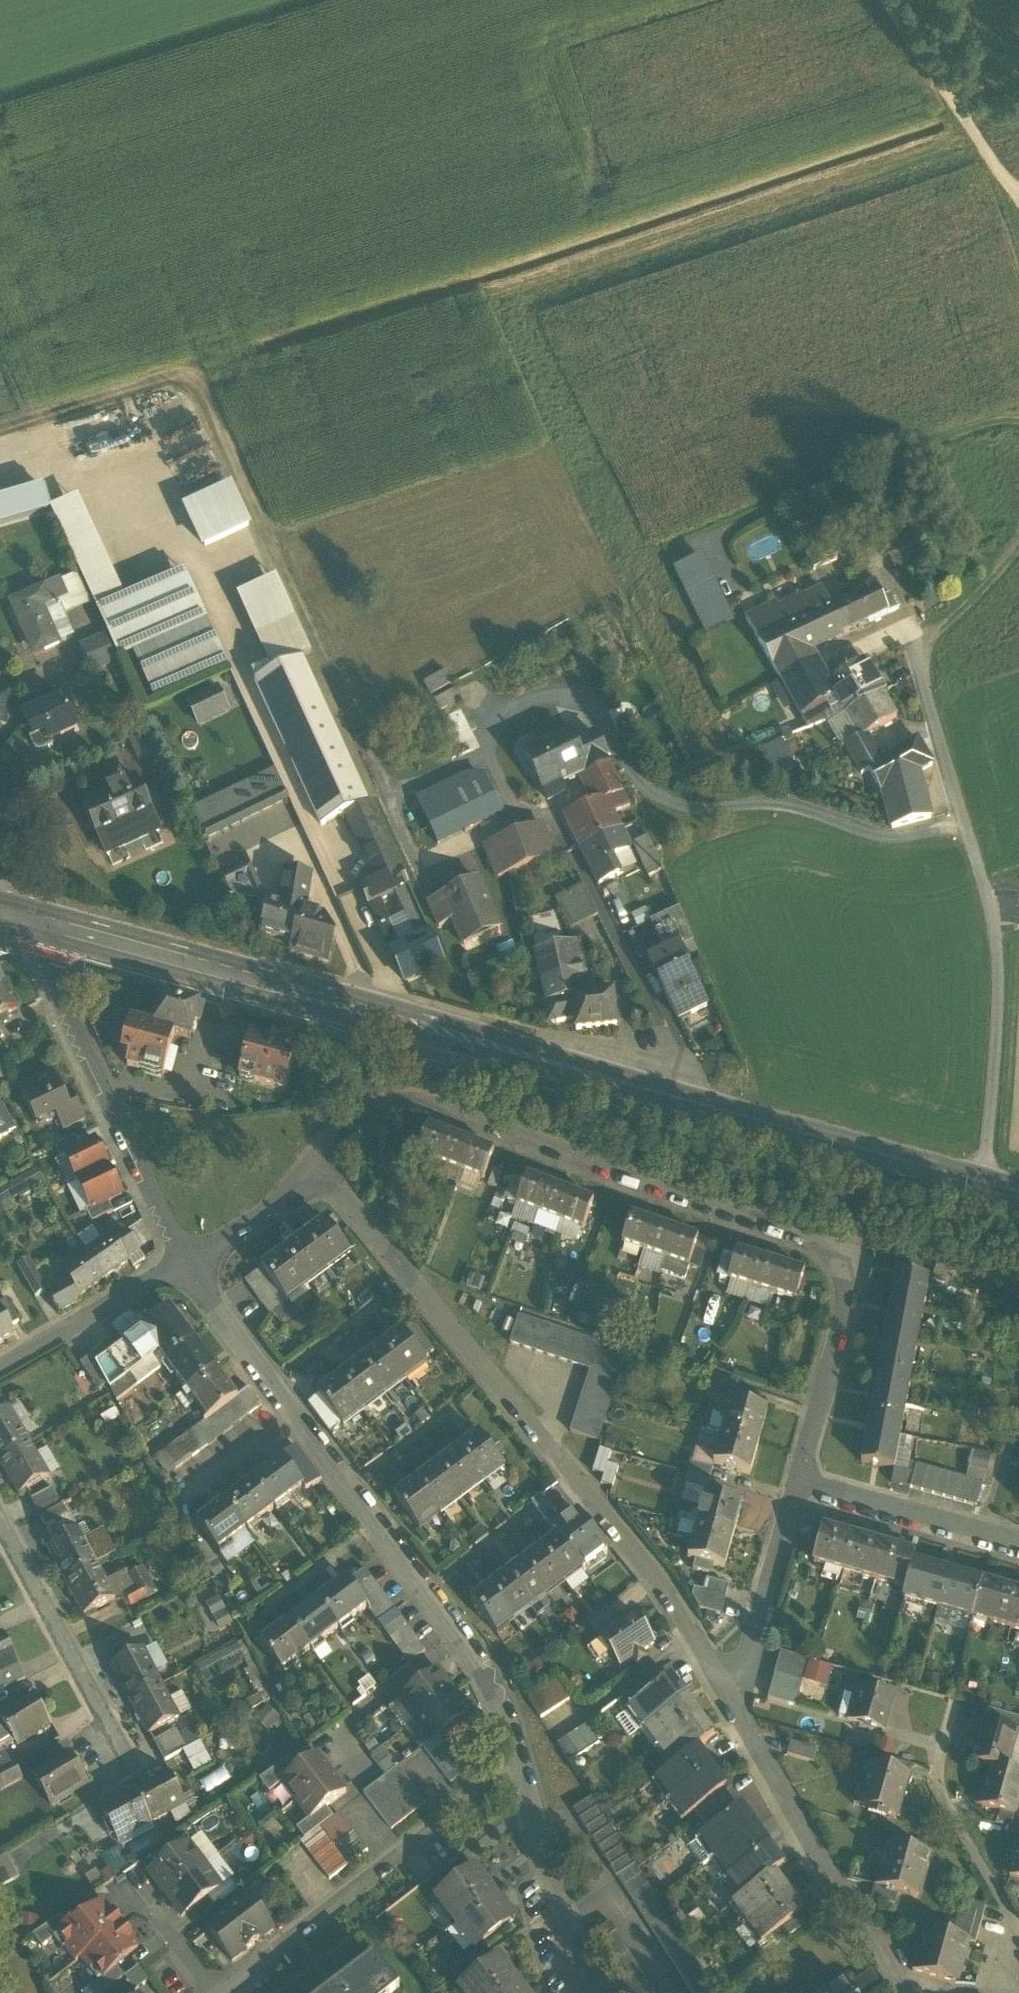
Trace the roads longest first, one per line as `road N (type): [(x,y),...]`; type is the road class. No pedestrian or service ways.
road 1 (secondary): [(1018,1193),(24,918)]
road 2 (residential): [(802,1480),(861,1255),(405,1096),(341,1124),(313,1182)]
road 3 (residential): [(313,1182),(342,1190),(669,1587),(730,1699)]
road 4 (residential): [(188,1261),(358,1503),(482,1658),(522,1752)]
road 5 (residential): [(219,1992),(522,1752)]
road 6 (residential): [(24,918),(188,1261)]
road 7 (residential): [(0,1525),(130,1772)]
road 8 (residential): [(522,1752),(584,1992)]
road 9 (residential): [(730,1699),(853,1913)]
road 10 (residential): [(1018,1930),(933,1784),(953,1710)]
road 11 (track): [(888,0),(1018,196)]
road 12 (residential): [(730,1699),(802,1480)]
road 13 (residential): [(188,1261),(0,1368)]
road 14 (track): [(825,487),(1018,419)]
road 15 (residential): [(985,1531),(802,1480)]
road 16 (track): [(1018,543),(966,608),(913,653)]
road 17 (residential): [(188,1261),(313,1182)]

